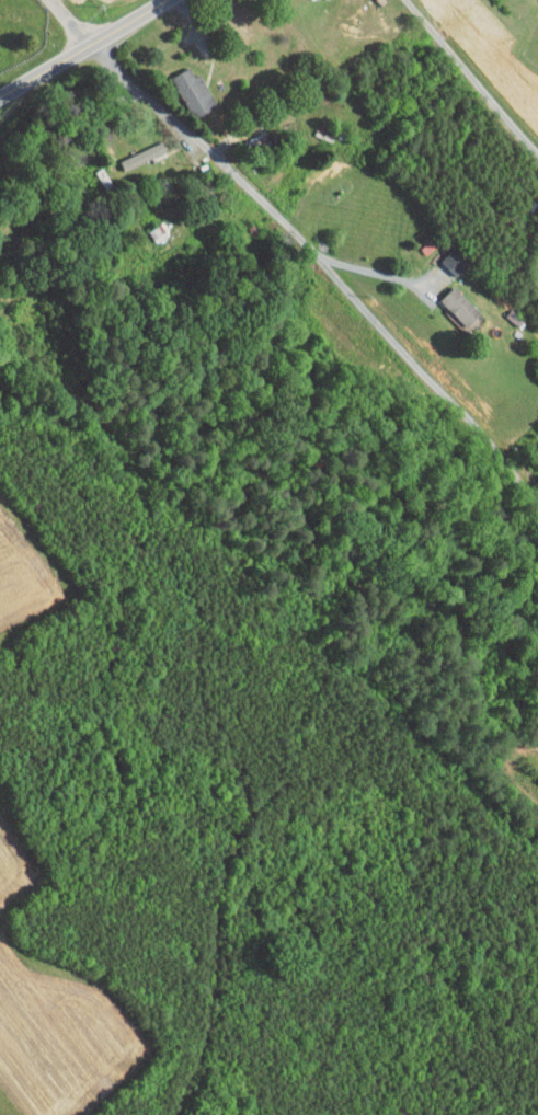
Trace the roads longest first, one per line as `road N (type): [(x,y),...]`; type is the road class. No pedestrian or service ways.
road 1 (residential): [(347,806),(315,1114)]
road 2 (tertiary): [(0,99),(168,0)]

